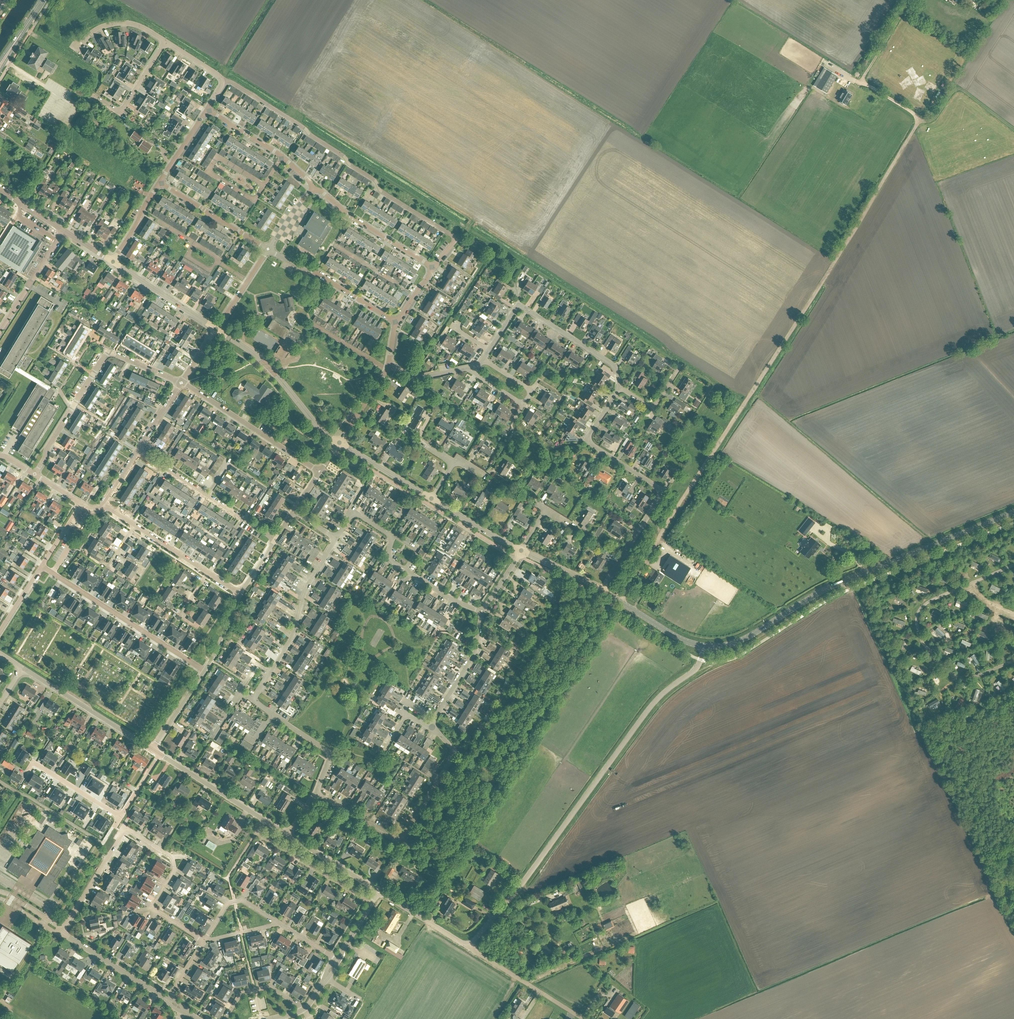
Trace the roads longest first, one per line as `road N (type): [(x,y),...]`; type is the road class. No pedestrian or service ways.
road 1 (track): [(920,120),(622,602)]
road 2 (unclassified): [(469,948),(658,699),(696,668),(703,646)]
road 3 (tertiary): [(703,646),(747,638),(828,588),(1013,512)]
road 4 (residential): [(61,933),(129,830),(173,862),(153,907),(204,941)]
road 5 (residential): [(223,82),(454,239)]
road 6 (residential): [(601,590),(661,492),(587,441),(620,386)]
road 7 (residential): [(316,793),(401,840),(453,752),(431,728)]
road 8 (residential): [(34,474),(105,353),(182,382)]
road 9 (residential): [(205,670),(42,565)]
road 10 (residential): [(620,386),(612,363),(518,304),(488,350)]
road 11 (tertiary): [(216,329),(270,368),(339,443)]
road 12 (residential): [(320,471),(182,382)]
road 13 (residential): [(275,539),(137,450)]
road 14 (residential): [(41,768),(117,815),(160,754)]
road 15 (track): [(910,0),(863,80),(920,120)]
road 16 (unclassified): [(153,749),(22,667)]
road 17 (residential): [(270,671),(336,538)]
road 18 (residential): [(370,903),(256,832),(264,821)]
road 19 (residential): [(267,249),(395,322)]
road 20 (residential): [(313,188),(432,267)]
road 21 (residential): [(316,793),(329,754),(254,698)]
road 22 (unclassified): [(584,1018),(469,948)]
road 23 (residential): [(165,42),(121,112),(93,96),(83,112)]
road 24 (residential): [(207,110),(284,157),(313,188)]
road 25 (residential): [(431,728),(474,653),(481,611)]
road 26 (residential): [(160,182),(267,249)]
road 27 (unclassified): [(167,999),(61,933)]
road 28 (unclassified): [(264,821),(160,754)]
road 29 (tertiary): [(113,261),(216,329)]
road 30 (track): [(920,120),(934,120),(959,90),(1013,129)]

